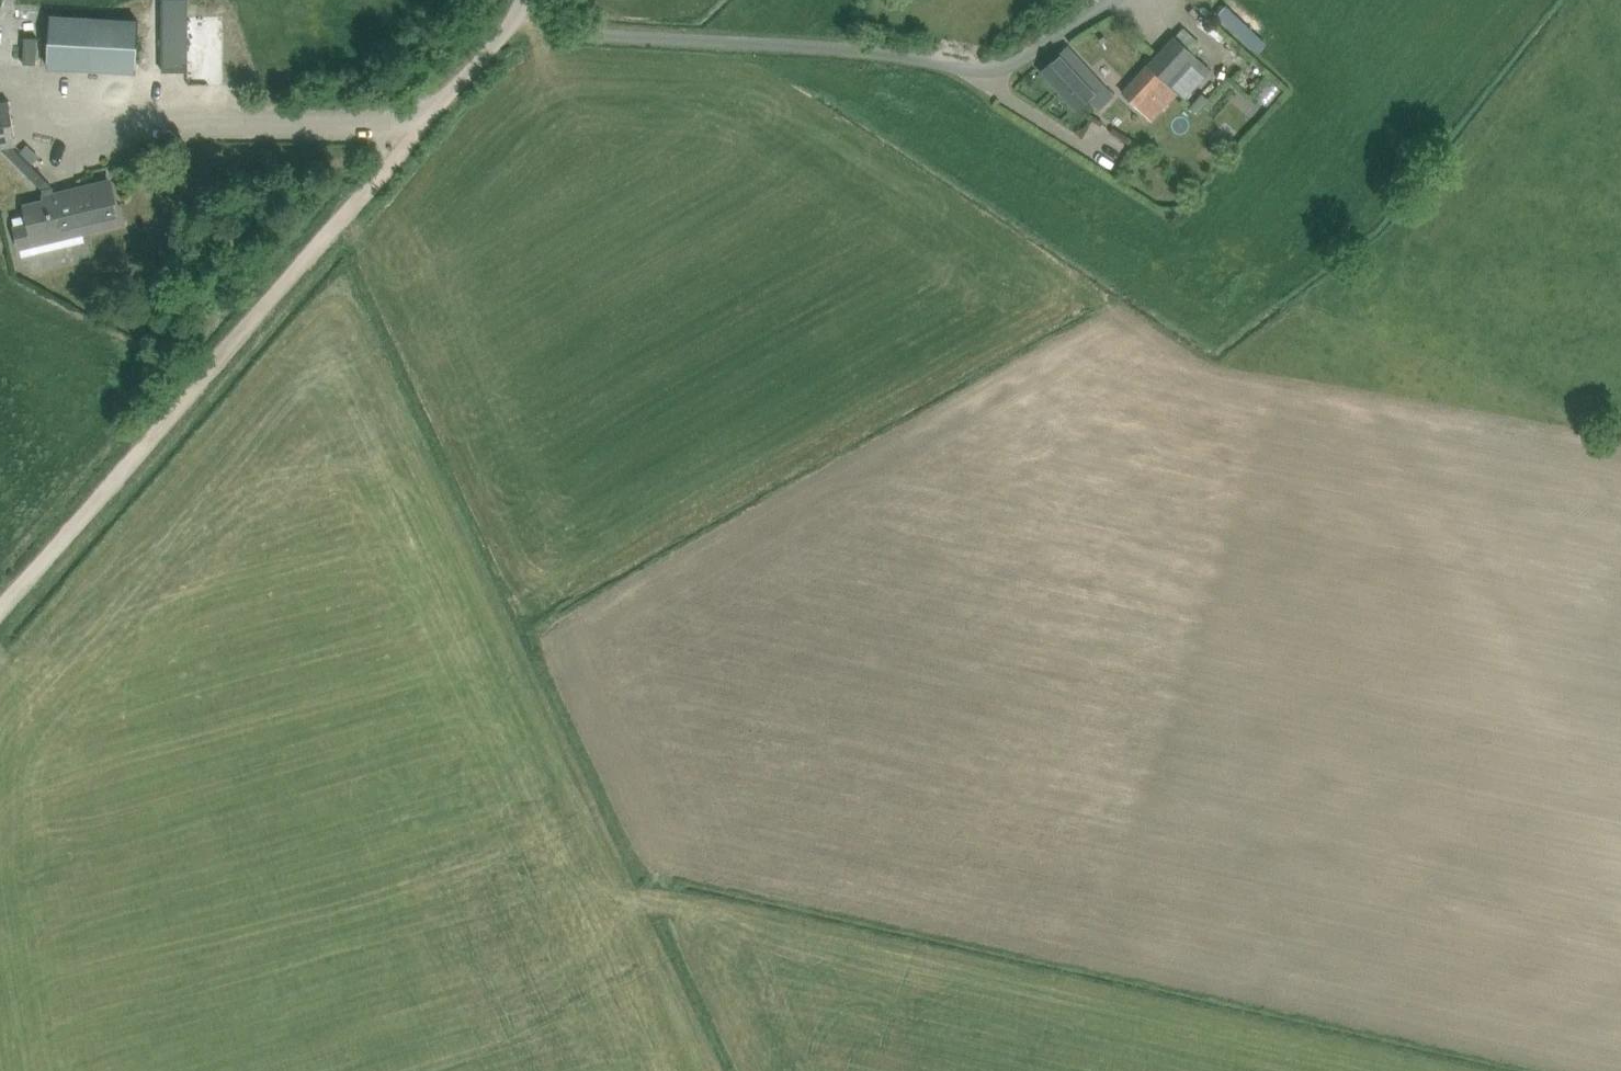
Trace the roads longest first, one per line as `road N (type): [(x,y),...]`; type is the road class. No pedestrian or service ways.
road 1 (track): [(0,611),(425,123)]
road 2 (unclassified): [(542,0),(553,16),(586,32),(888,53),(977,71),(1017,61),(1117,0)]
road 3 (unclassified): [(425,123),(525,0)]

